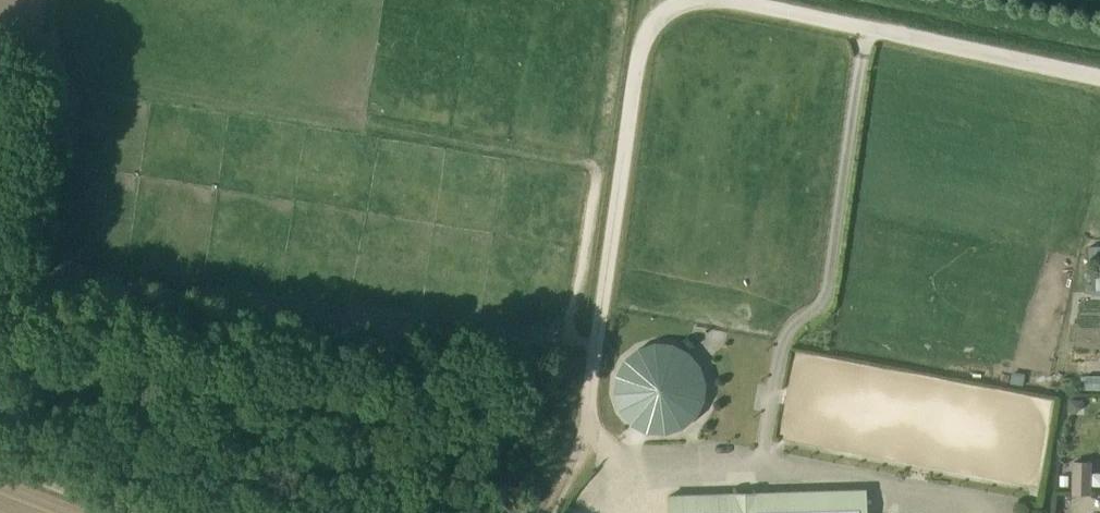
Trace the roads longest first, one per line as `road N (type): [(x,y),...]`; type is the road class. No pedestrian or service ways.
road 1 (track): [(553,501),(581,443),(636,81),(652,24),(682,3),(702,0)]
road 2 (track): [(726,0),(1099,75)]
road 3 (track): [(0,455),(148,512)]

